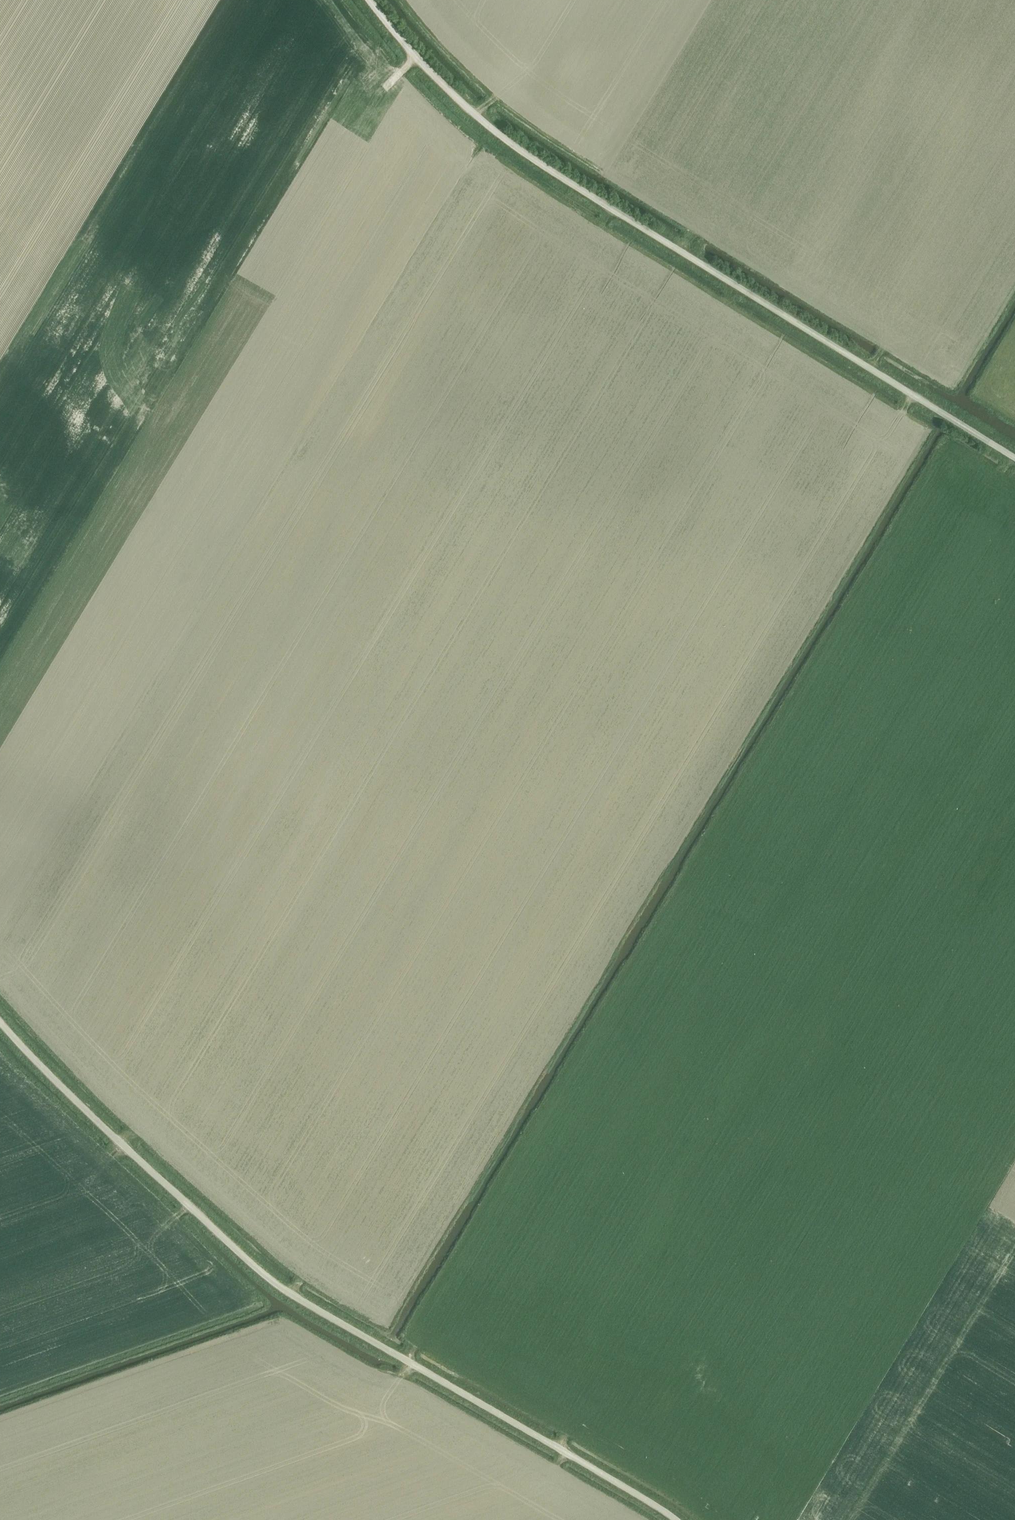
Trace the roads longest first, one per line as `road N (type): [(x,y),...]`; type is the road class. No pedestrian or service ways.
road 1 (unclassified): [(695,1519),(299,1288),(163,1175),(0,1015)]
road 2 (unclassified): [(1014,457),(528,156),(412,53),(370,0)]

